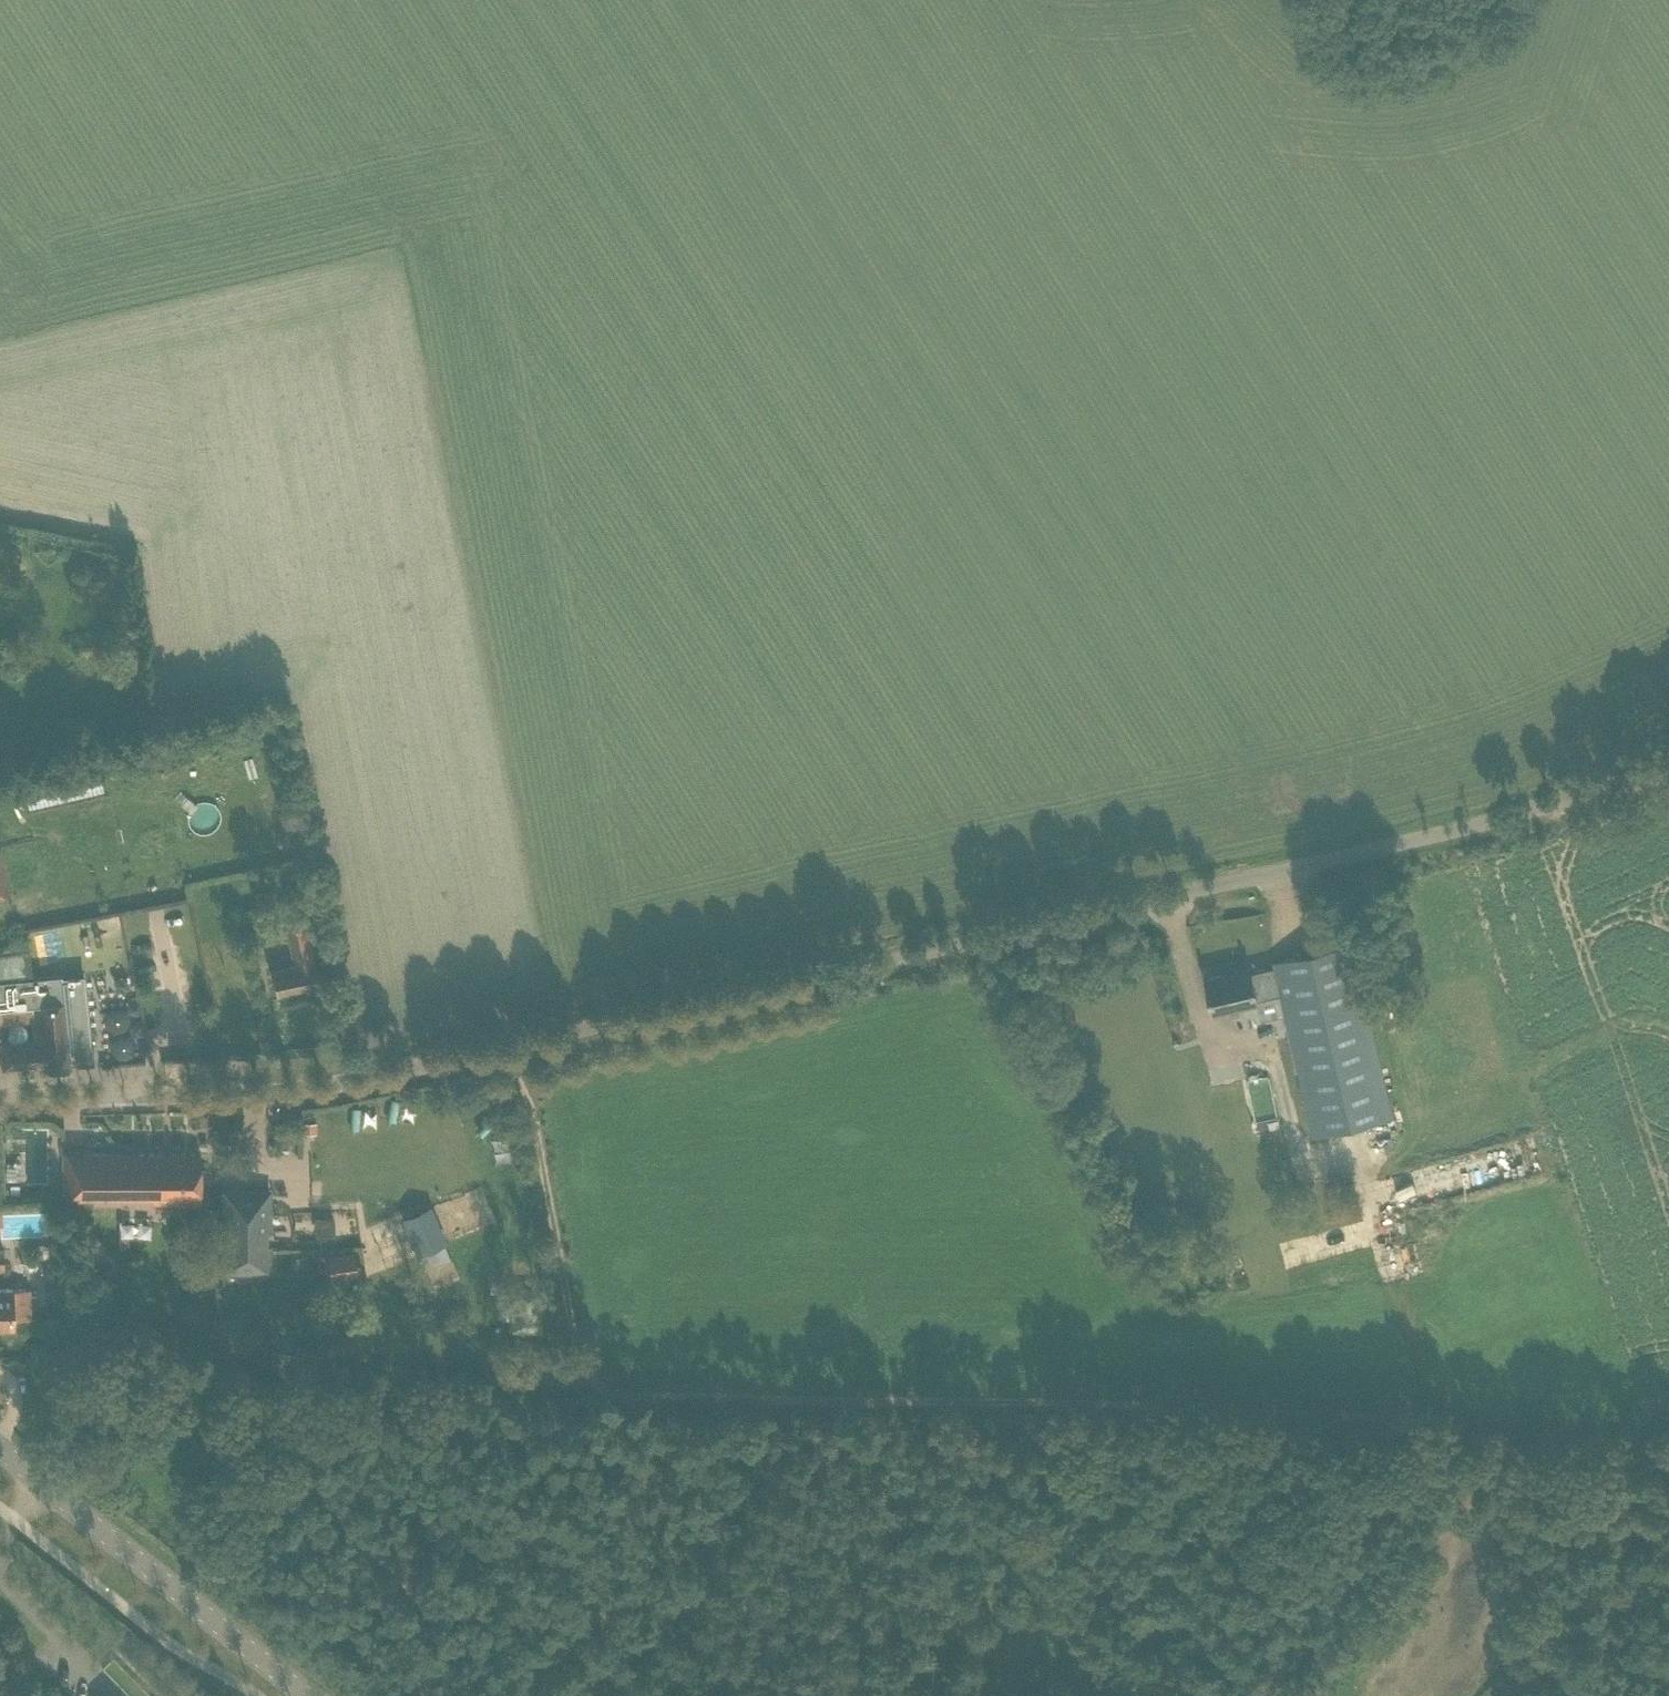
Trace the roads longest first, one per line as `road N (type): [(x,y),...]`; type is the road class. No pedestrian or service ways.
road 1 (unclassified): [(0,1098),(257,1093),(344,1082),(1422,844),(1531,815),(1668,749)]
road 2 (track): [(510,1047),(540,1147),(579,1359),(609,1393),(1416,1415),(1499,1481)]
road 3 (tertiary): [(306,1695),(0,1450)]
road 4 (track): [(1499,1481),(1668,1498)]

